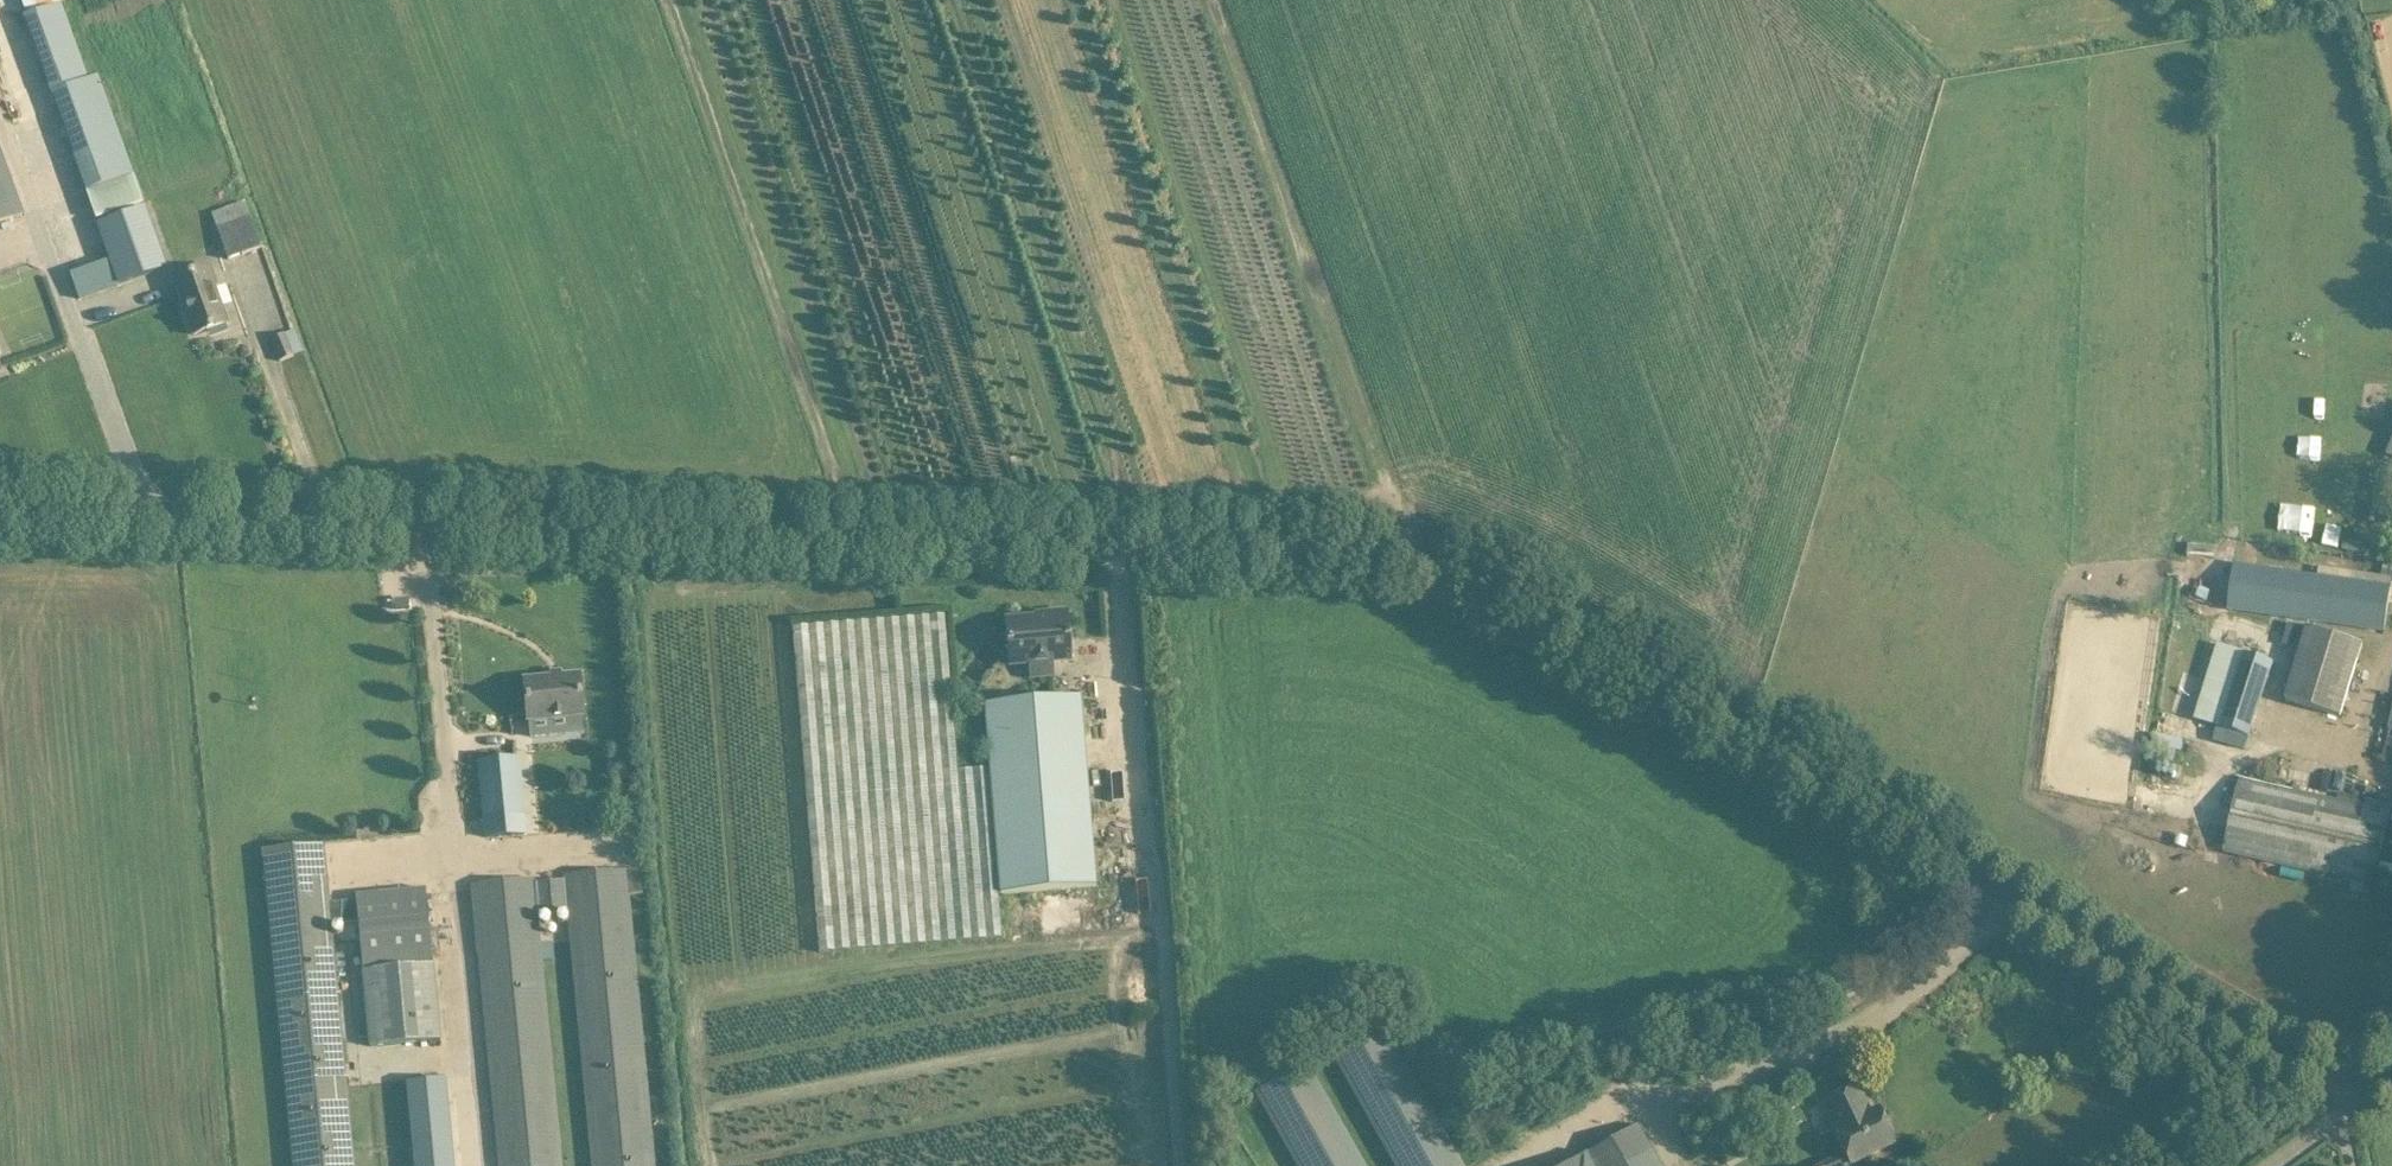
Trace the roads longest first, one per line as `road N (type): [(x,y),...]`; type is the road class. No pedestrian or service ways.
road 1 (unclassified): [(2391,1082),(2333,1079),(2238,1039),(1546,601),(1480,570),(1392,559),(0,523)]

